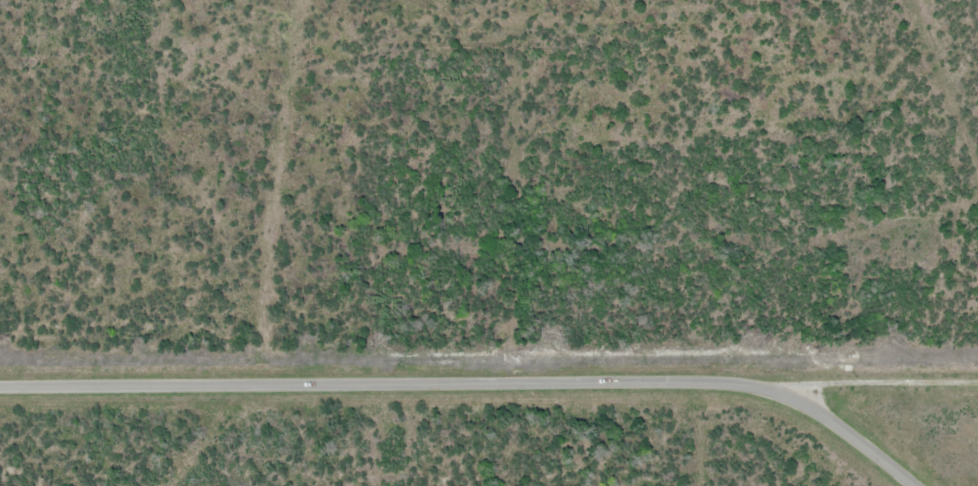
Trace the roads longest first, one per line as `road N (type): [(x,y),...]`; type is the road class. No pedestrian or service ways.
road 1 (residential): [(0,384),(745,385),(804,396),(915,485)]

